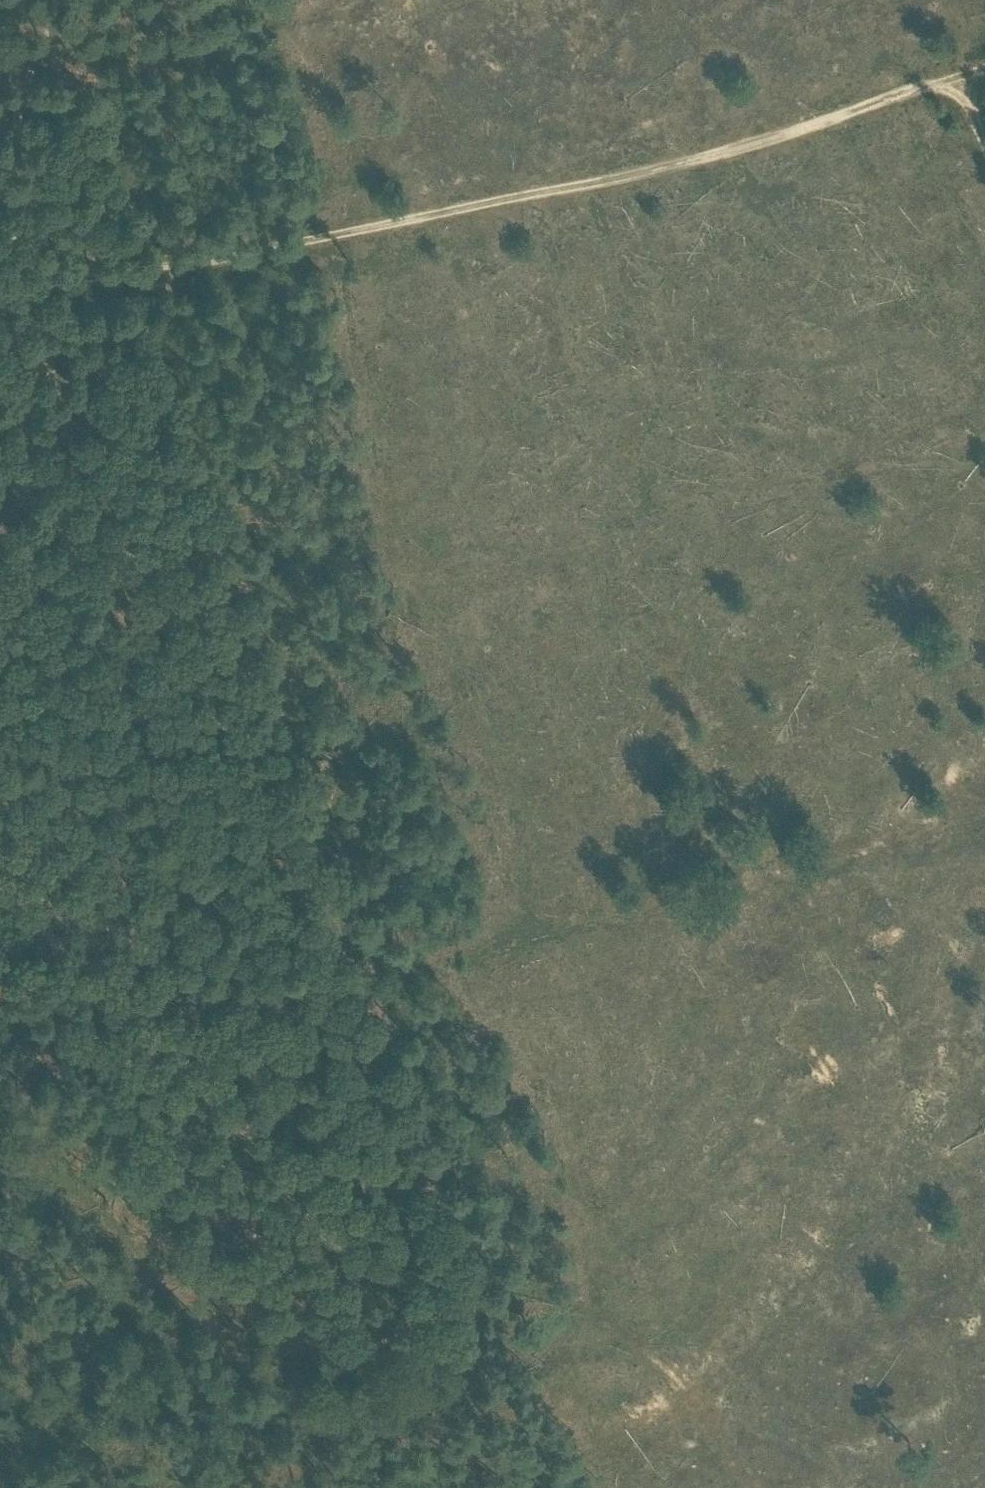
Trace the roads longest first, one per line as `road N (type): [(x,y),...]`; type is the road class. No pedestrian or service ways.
road 1 (track): [(24,282),(83,557),(152,772),(201,979),(232,990),(353,983),(383,1026),(398,1113),(426,1196),(467,1246),(671,1372),(718,1414),(757,1487)]
road 2 (track): [(0,1058),(166,1223),(542,1487)]

